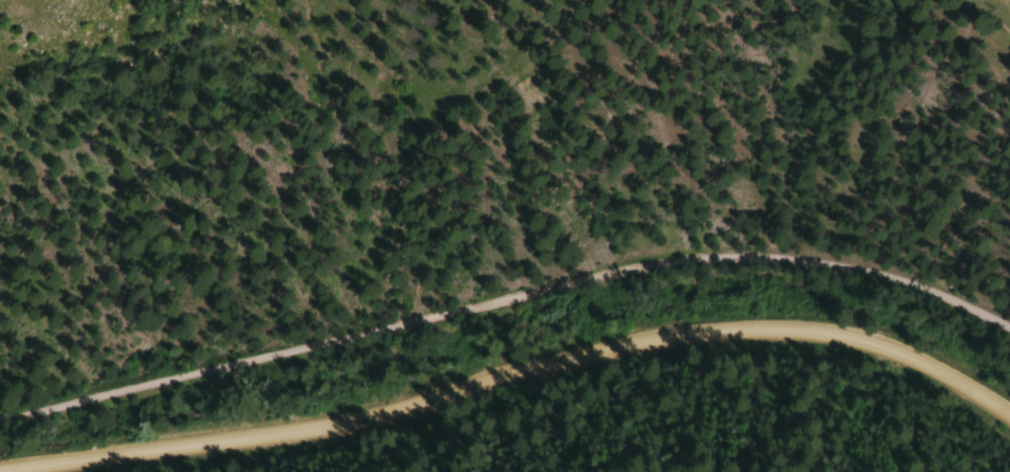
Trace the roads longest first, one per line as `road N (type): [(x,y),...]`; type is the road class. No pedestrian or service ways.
road 1 (tertiary): [(1009,428),(874,349),(784,324),(296,436),(25,471)]

